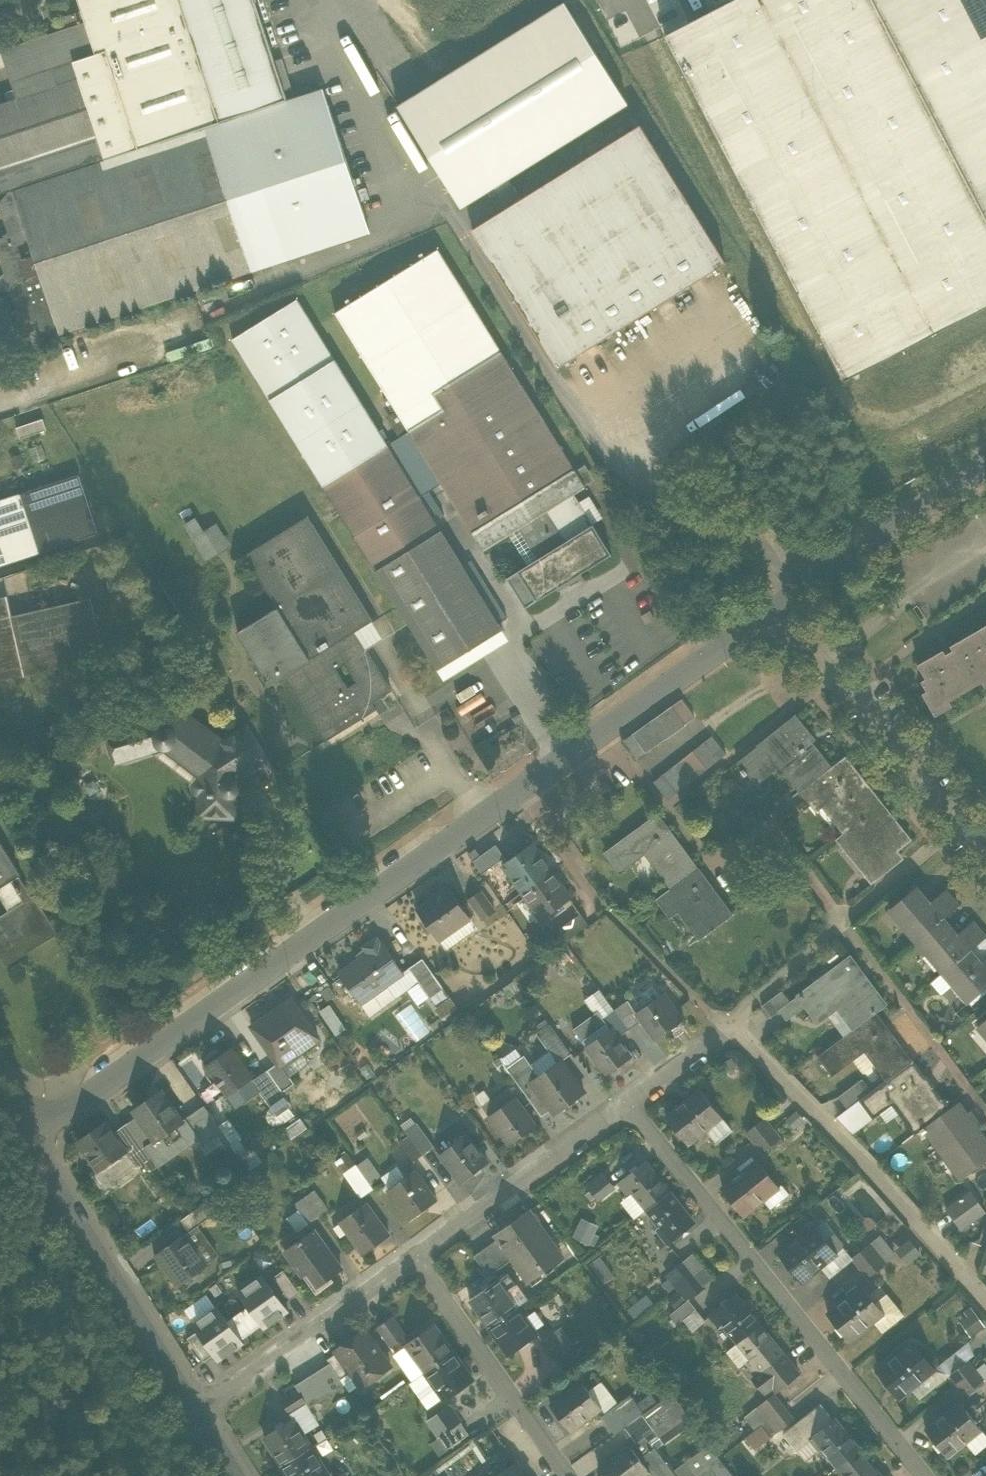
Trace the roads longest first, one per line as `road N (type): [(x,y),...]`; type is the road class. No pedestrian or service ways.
road 1 (residential): [(24,1130),(777,605)]
road 2 (residential): [(630,1105),(924,1475)]
road 3 (residential): [(727,1026),(985,1297)]
road 4 (residential): [(24,1130),(204,1409)]
road 5 (residential): [(777,605),(949,835)]
road 6 (residential): [(411,1255),(572,1475)]
road 7 (residential): [(411,1255),(630,1105)]
road 8 (residential): [(204,1409),(411,1255)]
road 9 (residential): [(777,605),(985,468)]
road 10 (residential): [(727,1026),(859,909)]
road 11 (residential): [(630,1105),(727,1026)]

